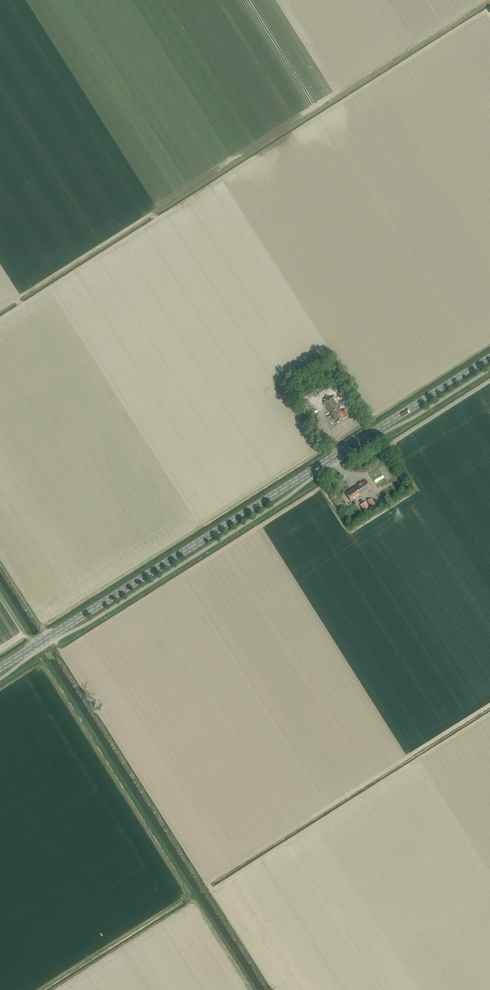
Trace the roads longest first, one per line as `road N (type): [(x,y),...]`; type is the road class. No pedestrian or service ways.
road 1 (secondary): [(0,668),(489,358)]

